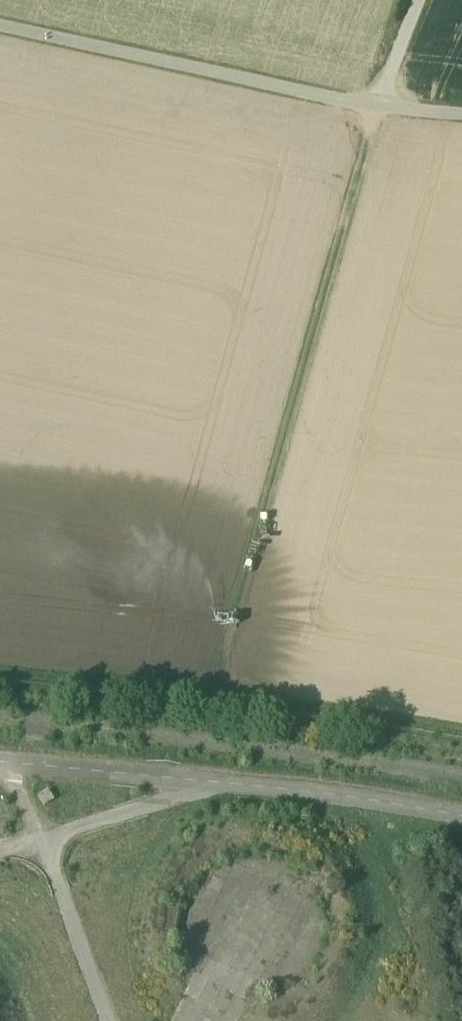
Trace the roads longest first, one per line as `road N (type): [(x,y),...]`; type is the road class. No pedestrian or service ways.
road 1 (track): [(376,108),(207,695)]
road 2 (track): [(461,728),(0,669)]
road 3 (track): [(376,108),(0,26)]

